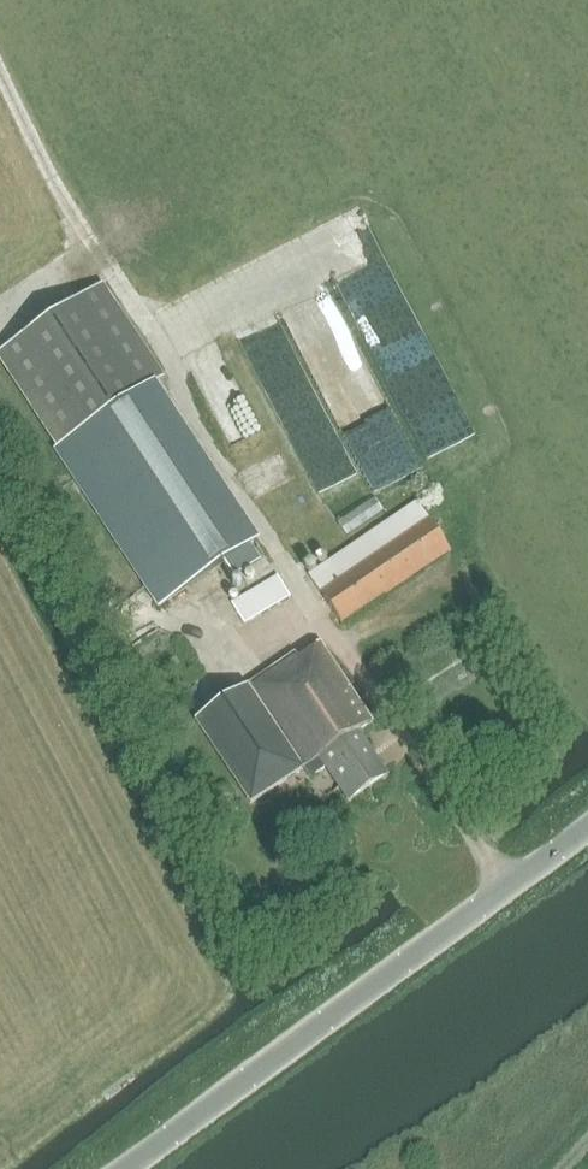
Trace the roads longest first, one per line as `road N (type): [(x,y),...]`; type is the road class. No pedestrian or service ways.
road 1 (track): [(0,69),(78,224),(158,345),(255,521),(323,619)]
road 2 (unclassified): [(127,1168),(587,830)]

